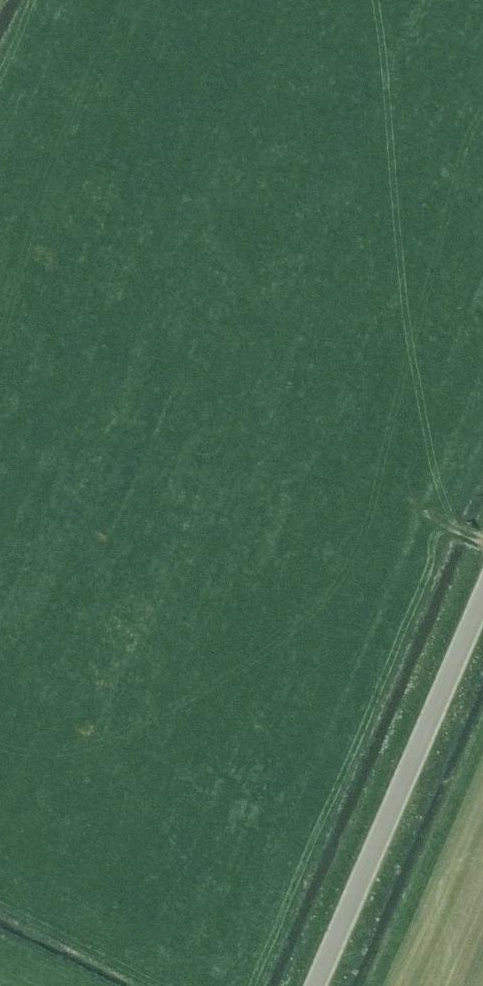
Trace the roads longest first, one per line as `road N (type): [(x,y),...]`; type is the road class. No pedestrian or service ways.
road 1 (tertiary): [(317,985),(482,604)]

